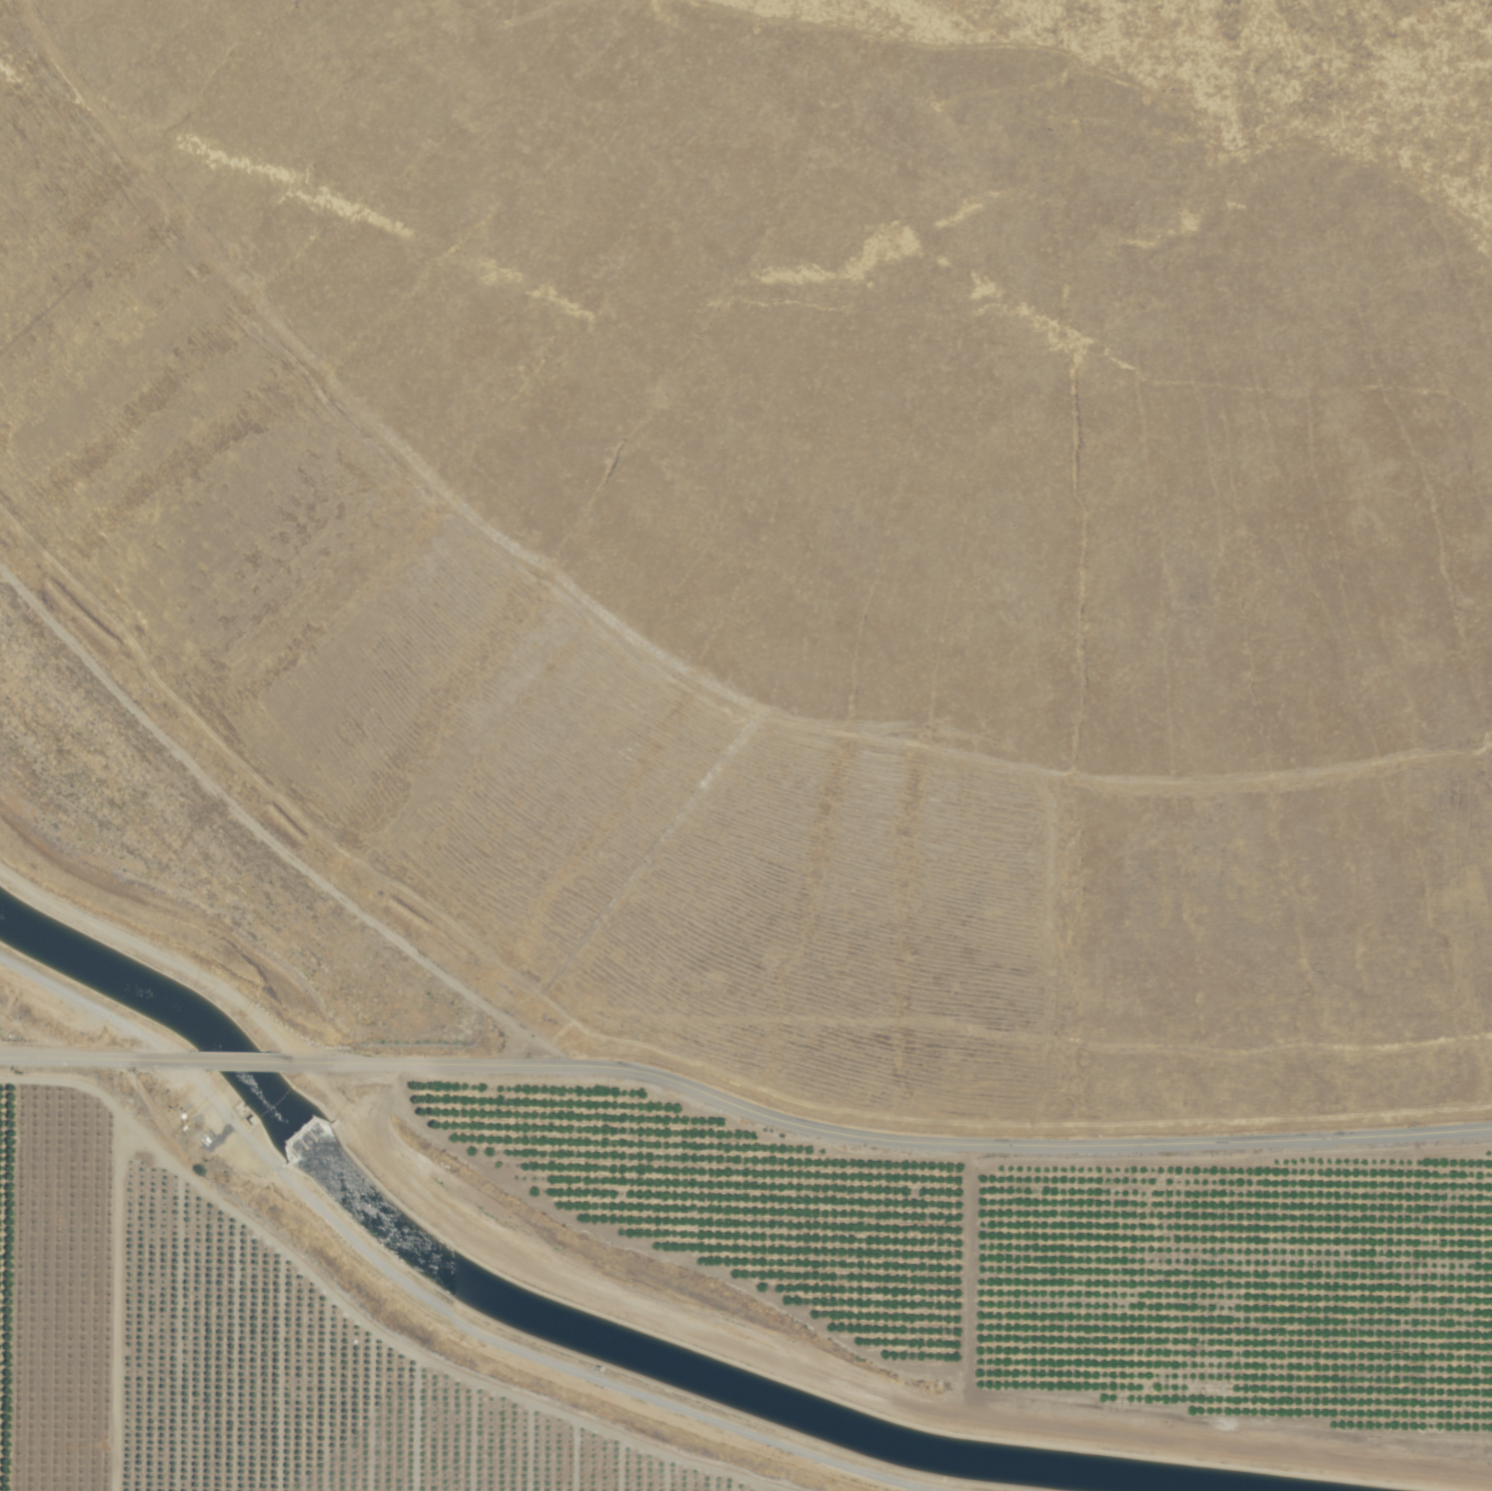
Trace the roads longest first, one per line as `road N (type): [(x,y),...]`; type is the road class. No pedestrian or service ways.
road 1 (residential): [(1491,1129),(1156,1144),(905,1142),(817,1130),(629,1068),(306,1061)]
road 2 (residential): [(193,1060),(0,1059)]

